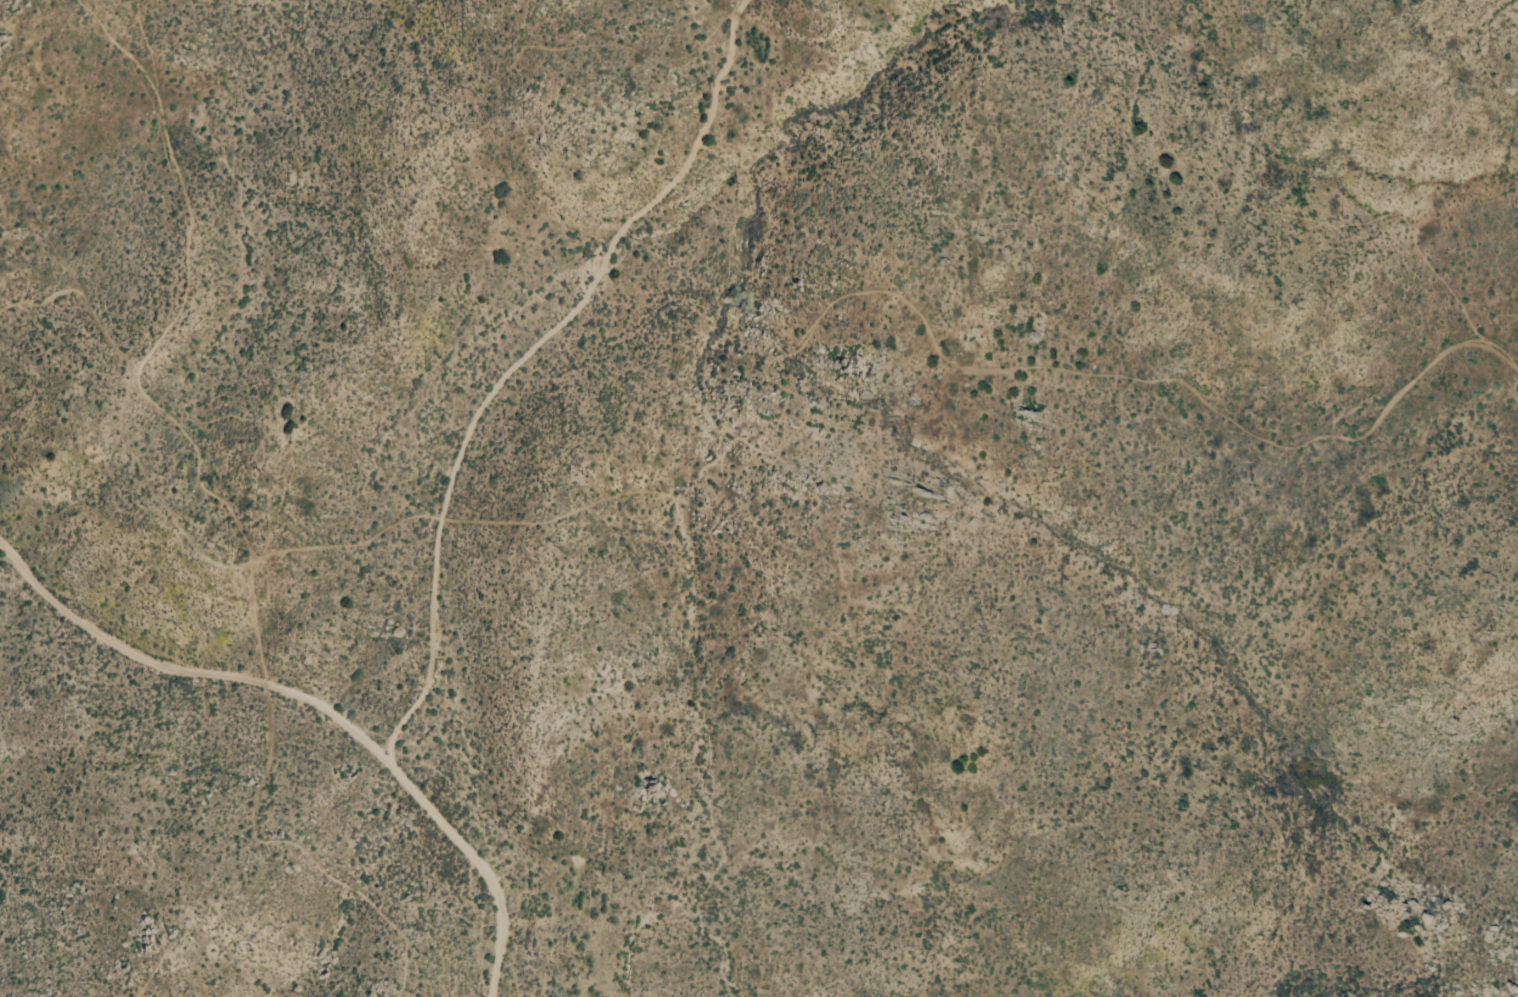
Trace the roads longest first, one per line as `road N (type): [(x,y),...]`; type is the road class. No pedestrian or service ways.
road 1 (track): [(757,0),(734,31),(732,66),(711,123),(544,339),(525,384),(448,505),(439,679),(412,720)]
road 2 (track): [(0,504),(22,537),(125,620),(393,703),(412,720),(506,807),(542,863),(552,936),(544,996)]

